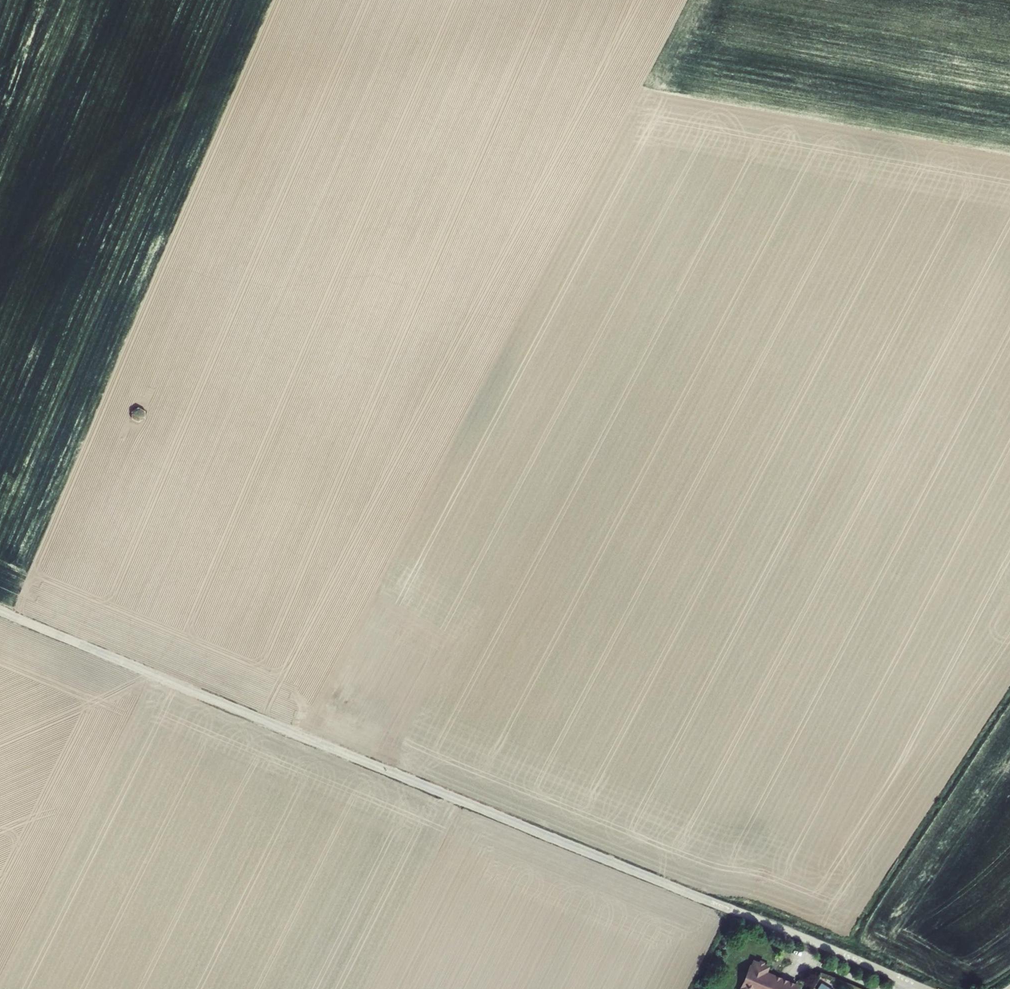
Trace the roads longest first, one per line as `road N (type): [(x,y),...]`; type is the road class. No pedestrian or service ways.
road 1 (unclassified): [(0,611),(923,988)]

